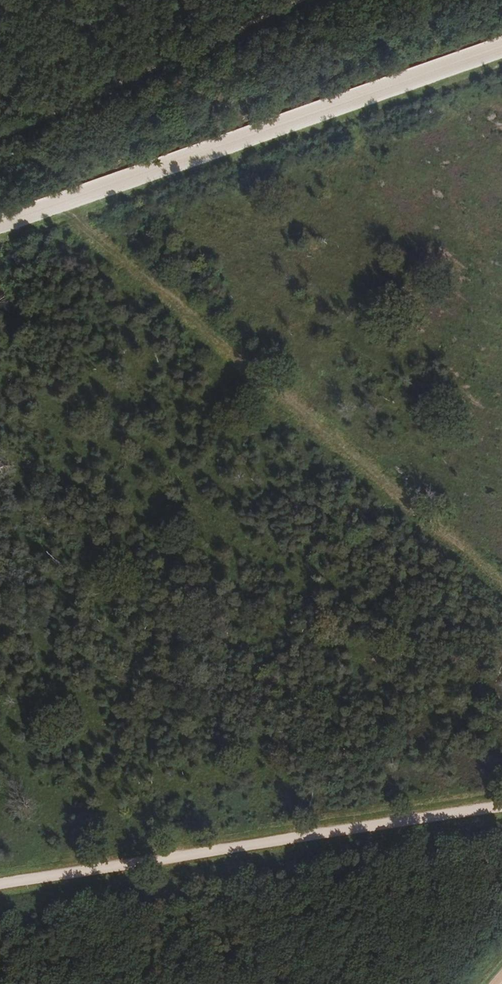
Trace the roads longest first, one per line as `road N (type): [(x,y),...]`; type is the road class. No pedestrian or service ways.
road 1 (track): [(501,583),(60,206)]
road 2 (track): [(0,227),(501,52)]
road 3 (track): [(0,885),(501,807)]
road 4 (track): [(292,0),(155,65),(83,109),(0,139)]

